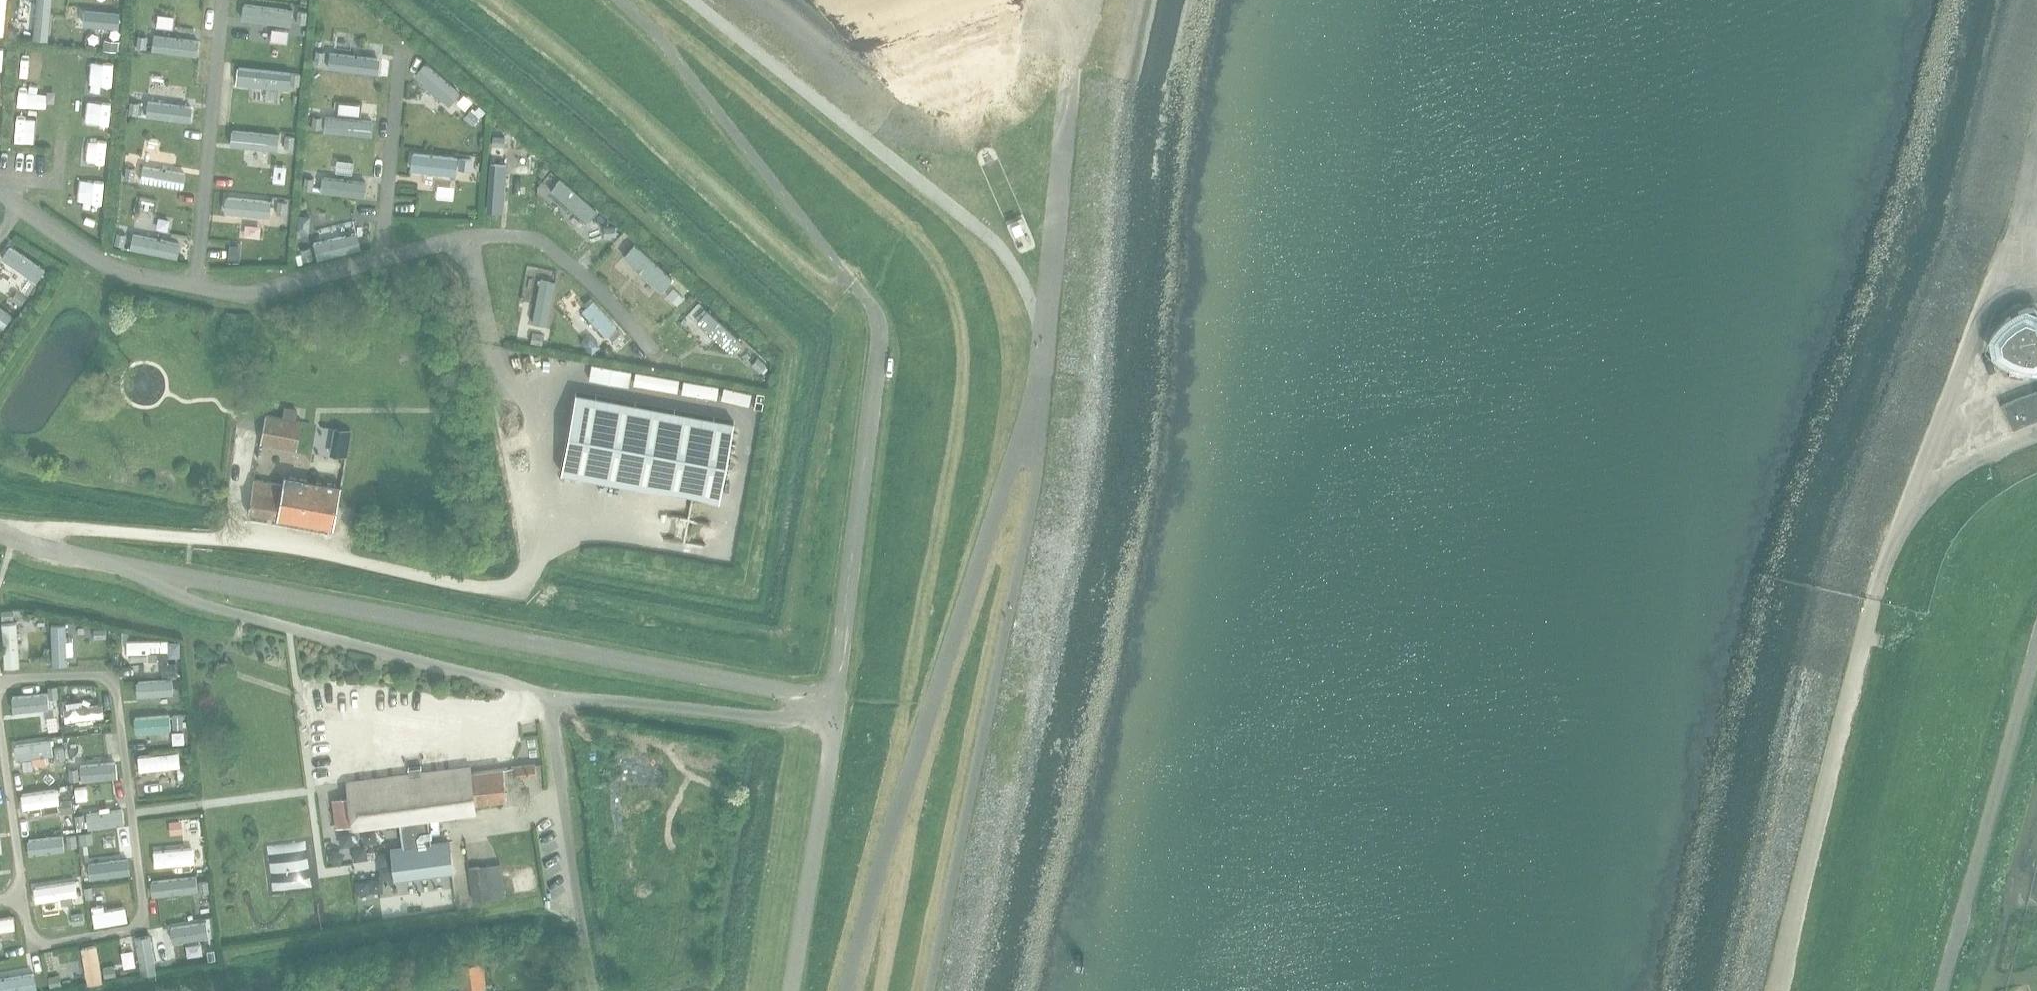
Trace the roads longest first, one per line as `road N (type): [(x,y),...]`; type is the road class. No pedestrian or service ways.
road 1 (unclassified): [(836,703),(880,349),(876,317),(673,54),(621,0)]
road 2 (unclassified): [(808,698),(145,568)]
road 3 (unclassified): [(847,990),(892,829),(1045,371)]
road 4 (unclassified): [(145,568),(156,582),(207,604),(551,697)]
road 5 (unclassified): [(1780,990),(1879,602)]
road 6 (unclassified): [(1946,990),(2036,663)]
road 7 (unclassified): [(595,990),(551,697)]
road 8 (unclassified): [(790,990),(836,703)]
road 9 (unclassified): [(551,697),(781,717),(808,698)]
road 10 (unclassified): [(145,568),(0,535)]

